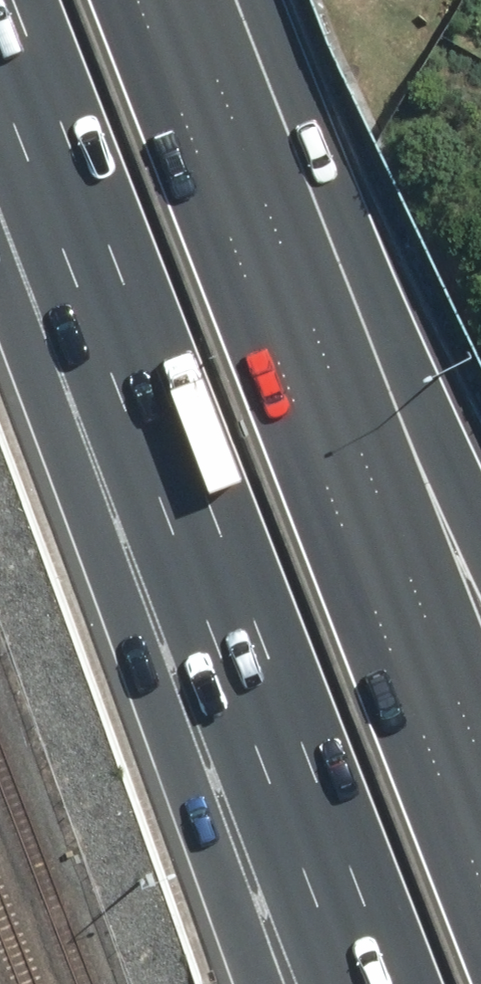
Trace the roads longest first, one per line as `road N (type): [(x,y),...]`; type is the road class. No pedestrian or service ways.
road 1 (motorway): [(395,983),(10,0)]
road 2 (motorway): [(150,32),(480,885)]
road 3 (motorway): [(262,983),(0,286)]
road 4 (motorway): [(150,32),(480,544)]

